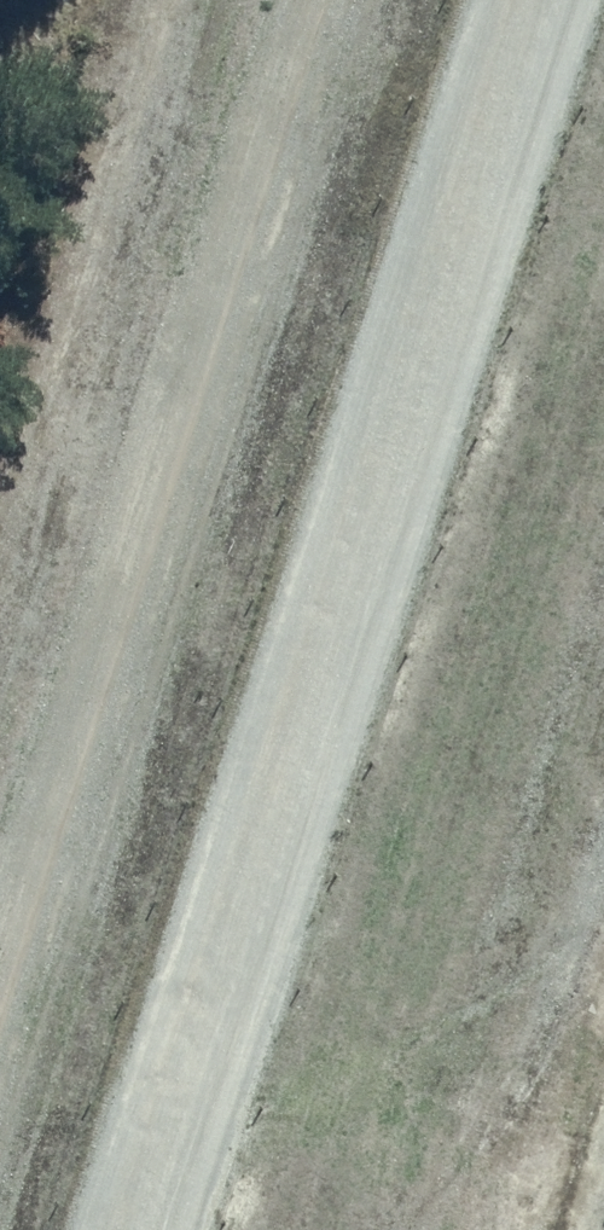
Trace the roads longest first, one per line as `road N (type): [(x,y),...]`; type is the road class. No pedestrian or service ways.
road 1 (unclassified): [(113,1229),(508,0)]
road 2 (track): [(0,975),(314,0)]

